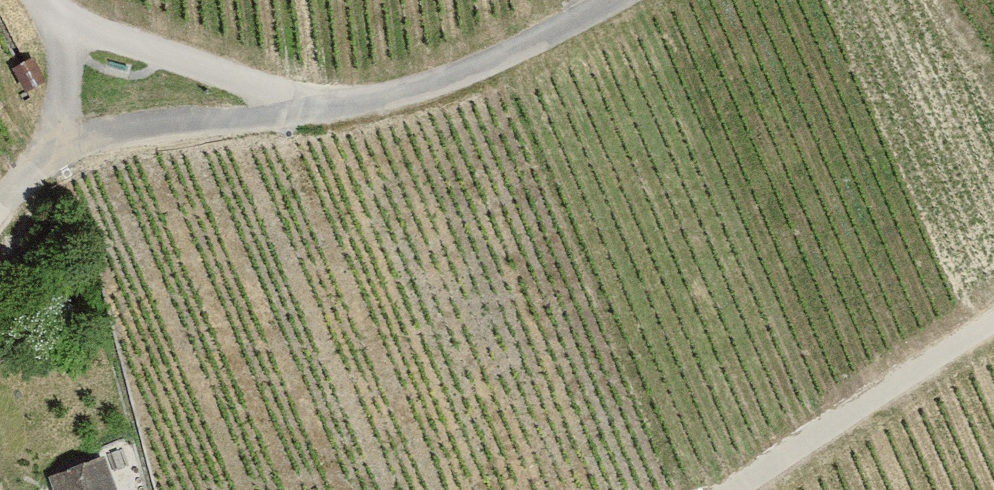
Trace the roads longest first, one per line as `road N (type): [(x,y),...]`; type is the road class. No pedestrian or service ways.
road 1 (residential): [(42,0),(71,21),(315,106),(436,82),(609,0)]
road 2 (track): [(315,106),(85,136),(59,150),(0,216)]
road 3 (track): [(733,489),(993,310)]
road 4 (track): [(71,21),(59,150)]

